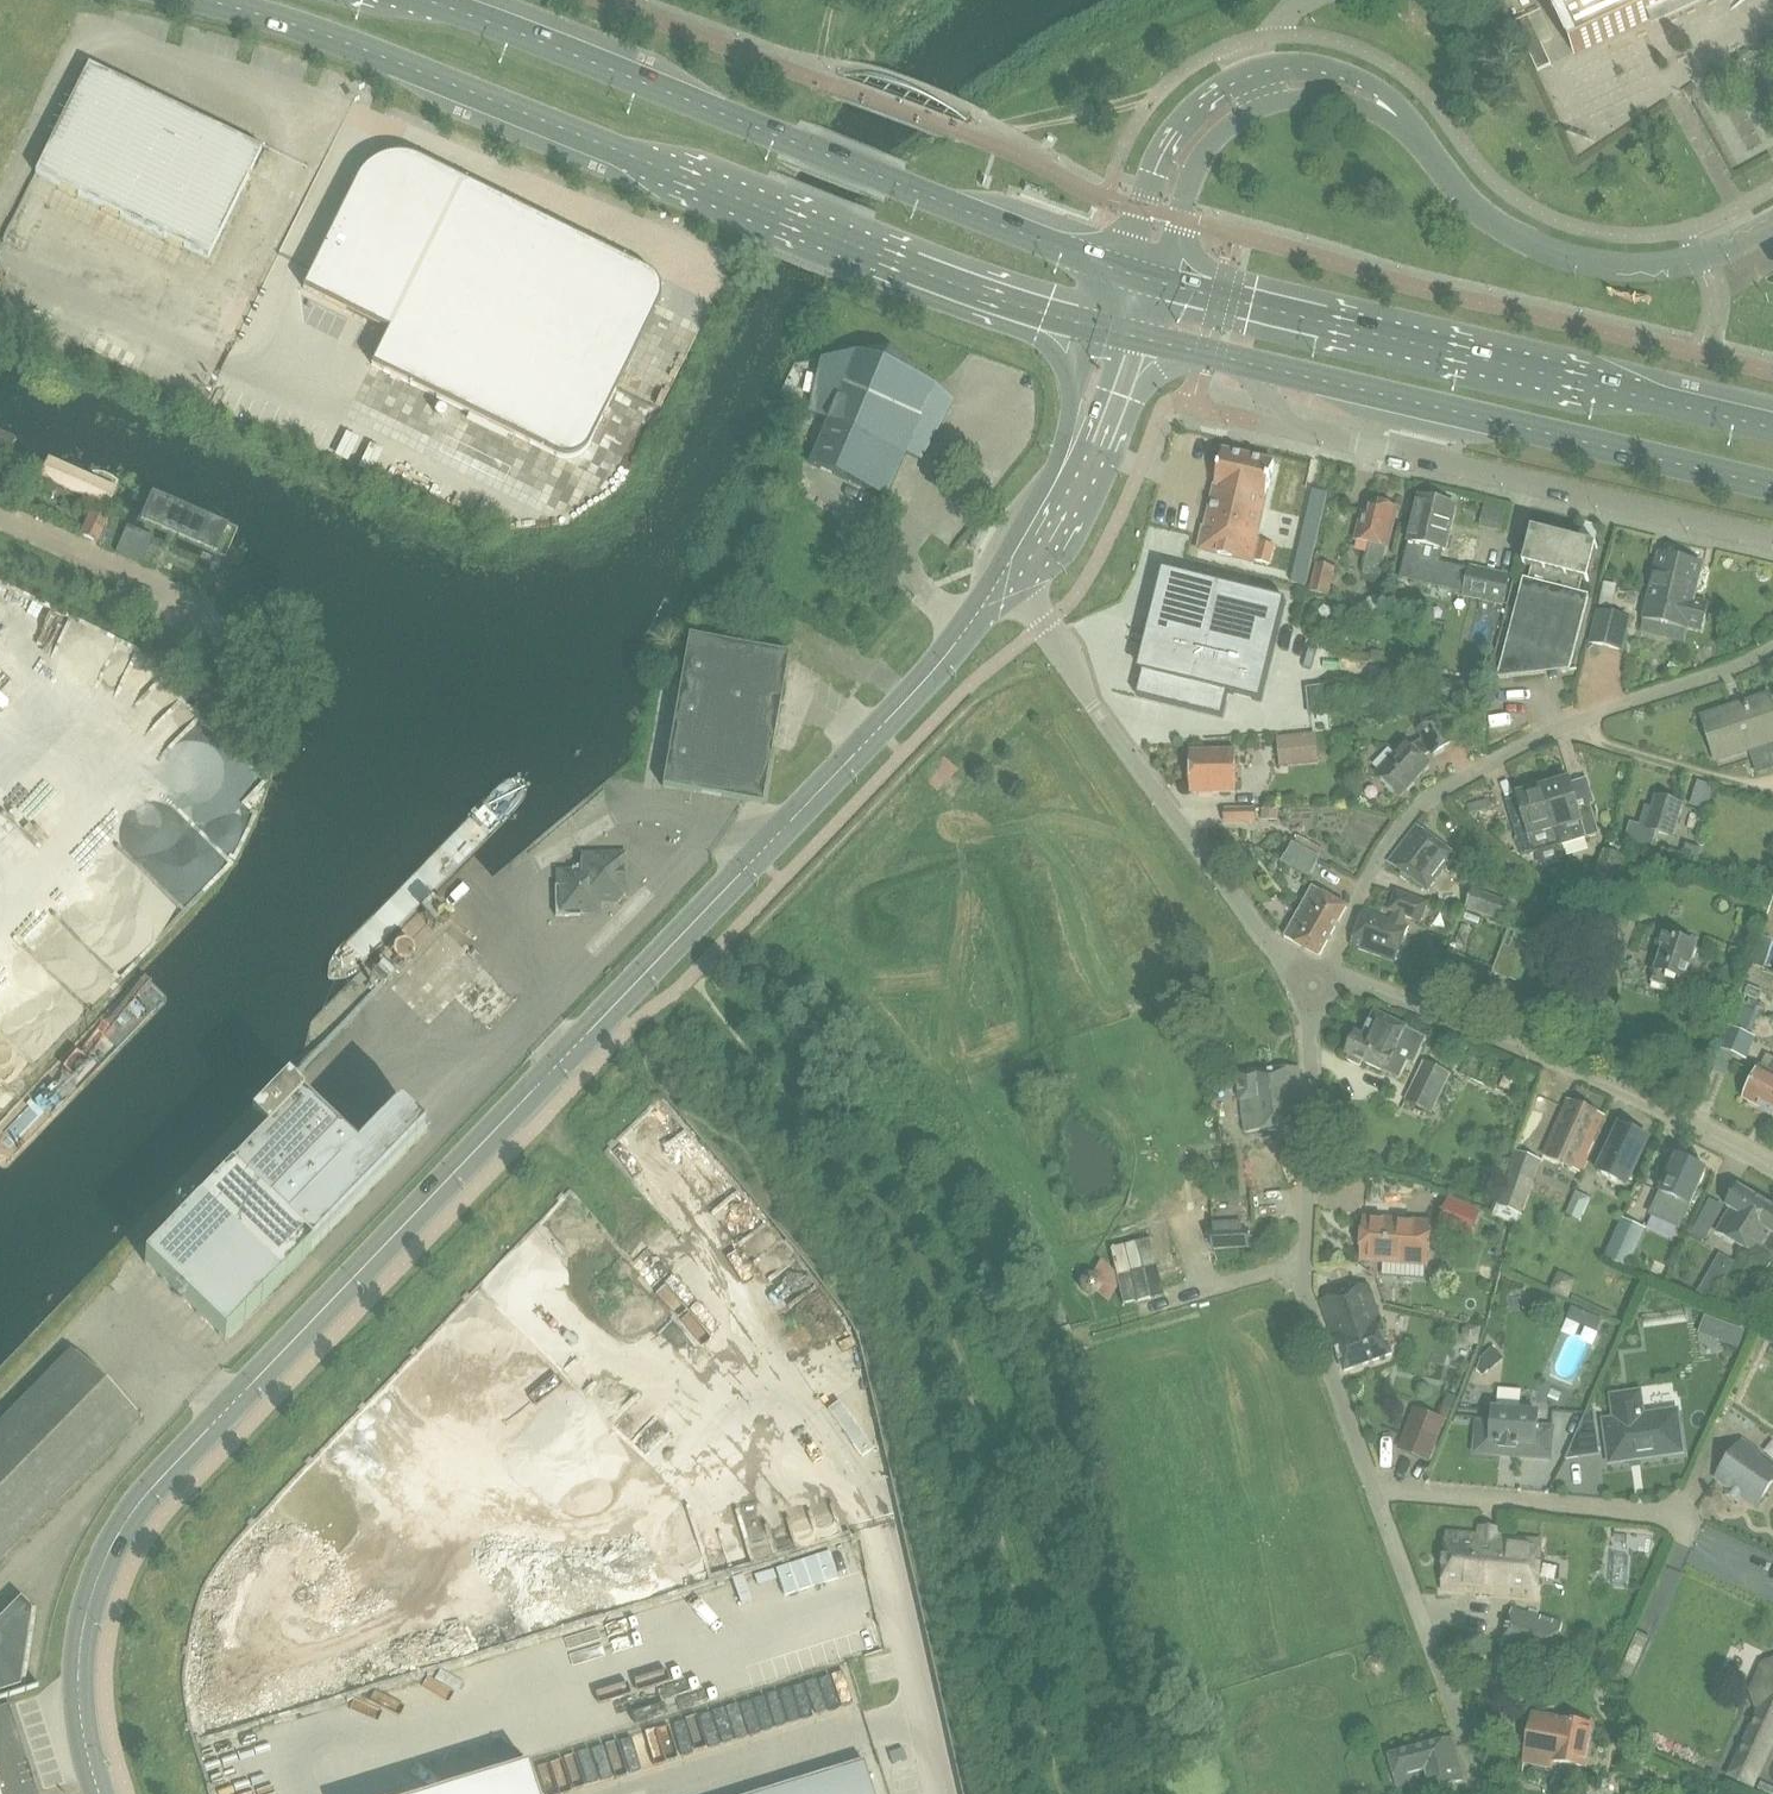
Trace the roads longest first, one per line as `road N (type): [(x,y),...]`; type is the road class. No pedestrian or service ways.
road 1 (unclassified): [(100,1793),(83,1713),(87,1611),(116,1534),(139,1503),(783,836),(1008,583)]
road 2 (primary): [(210,0),(356,46),(853,247),(1125,334)]
road 3 (residential): [(0,201),(87,36),(392,126),(705,254),(669,334)]
road 4 (unclassified): [(1141,277),(1168,178),(1189,140),(1241,96),(1297,81),(1373,97),(1417,136),(1466,202),(1553,253),(1655,268),(1772,226)]
road 5 (primary): [(1141,277),(424,0)]
road 6 (primary): [(1772,428),(1141,277)]
road 7 (residential): [(1318,980),(1376,864),(1422,806),(1493,752),(1745,663),(1772,646)]
road 8 (primary): [(1240,360),(1772,488)]
road 9 (unclassified): [(1374,1490),(1304,1291),(1318,980)]
road 10 (residential): [(1318,980),(1281,960),(1008,583)]
road 11 (residential): [(1289,427),(1772,543)]
road 12 (residential): [(1772,1166),(1545,1063),(1318,980)]
road 13 (residential): [(1480,1793),(1464,1730),(1374,1490)]
road 14 (residential): [(1374,1490),(1672,1515),(1690,1527)]
road 15 (unclassified): [(1008,583),(1084,461),(1125,334)]
road 16 (unclassified): [(202,608),(0,517)]
road 17 (track): [(522,1101),(642,1232)]

